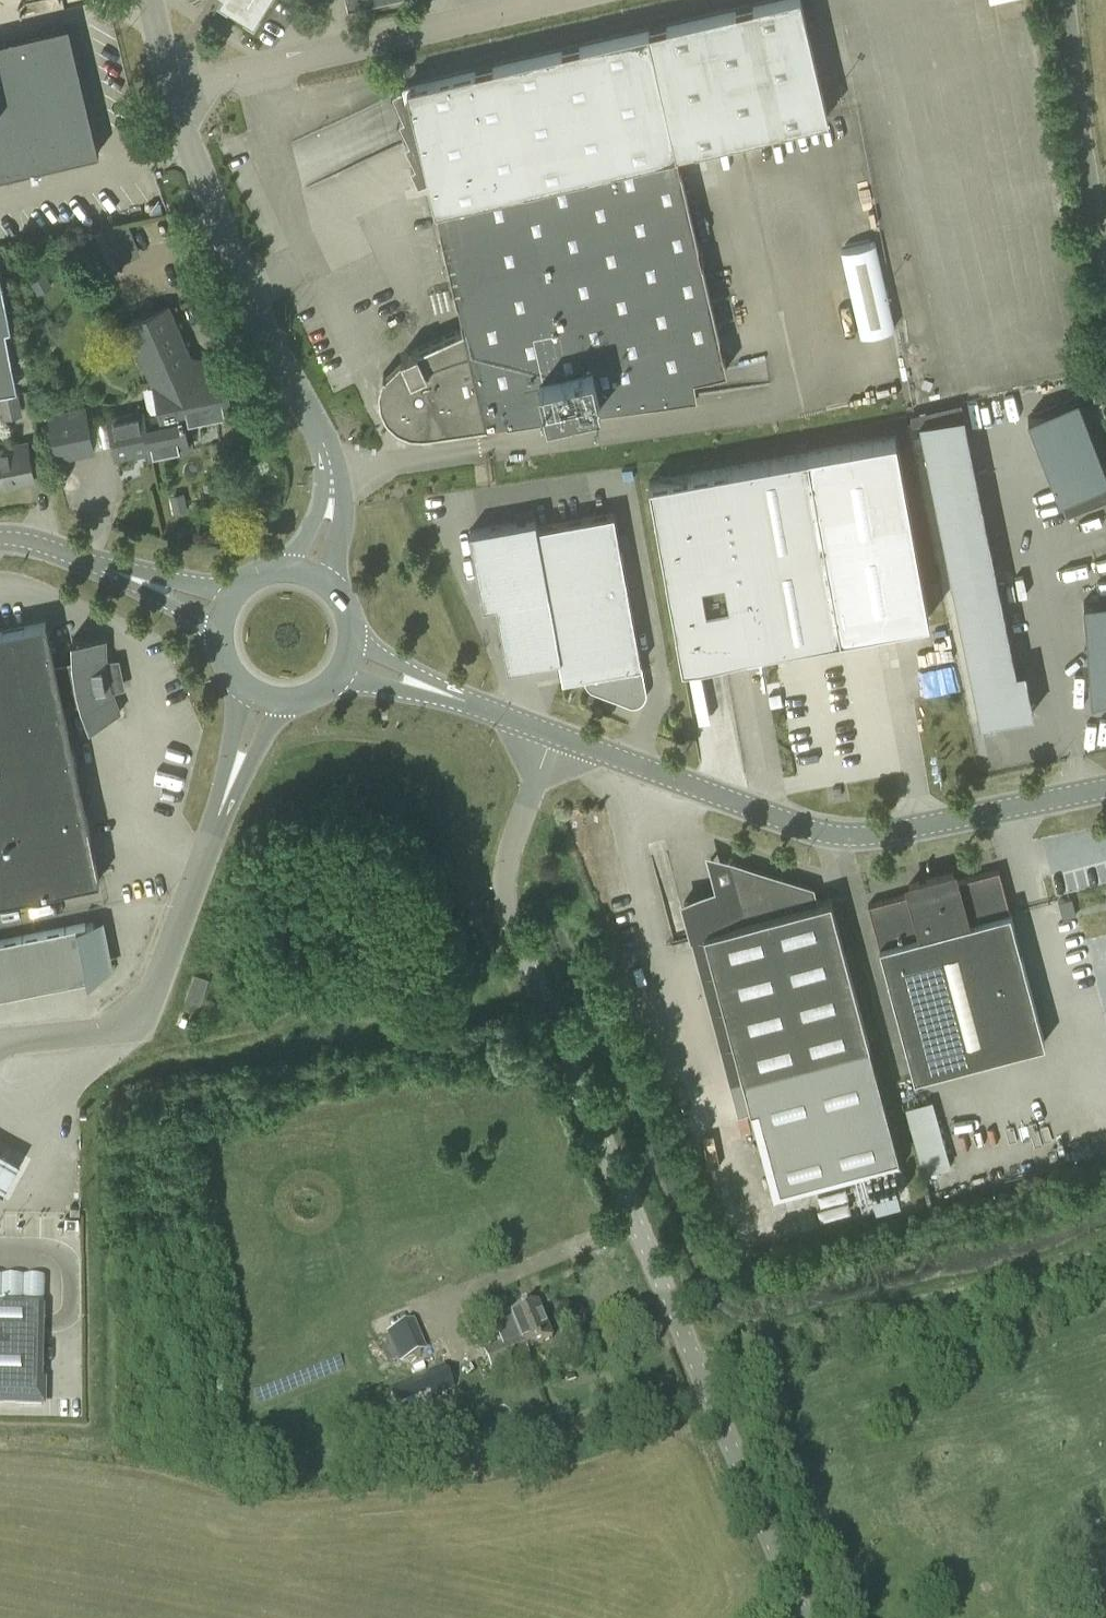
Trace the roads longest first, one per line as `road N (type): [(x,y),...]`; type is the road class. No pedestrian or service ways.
road 1 (tertiary): [(806,1617),(512,929),(511,857),(554,736)]
road 2 (secondary): [(554,736),(836,835),(882,833),(1105,787)]
road 3 (unclassified): [(310,575),(329,516),(326,451),(212,203),(169,89)]
road 4 (unclassified): [(553,0),(169,89)]
road 5 (unclassified): [(199,875),(156,995),(116,1031),(0,1042)]
road 6 (unclassified): [(1105,265),(1067,0)]
road 7 (secondary): [(0,539),(47,547),(225,614)]
road 8 (secondary): [(554,736),(347,659)]
road 9 (unclassified): [(265,697),(199,875)]
road 10 (unclassified): [(120,744),(142,853),(199,875)]

